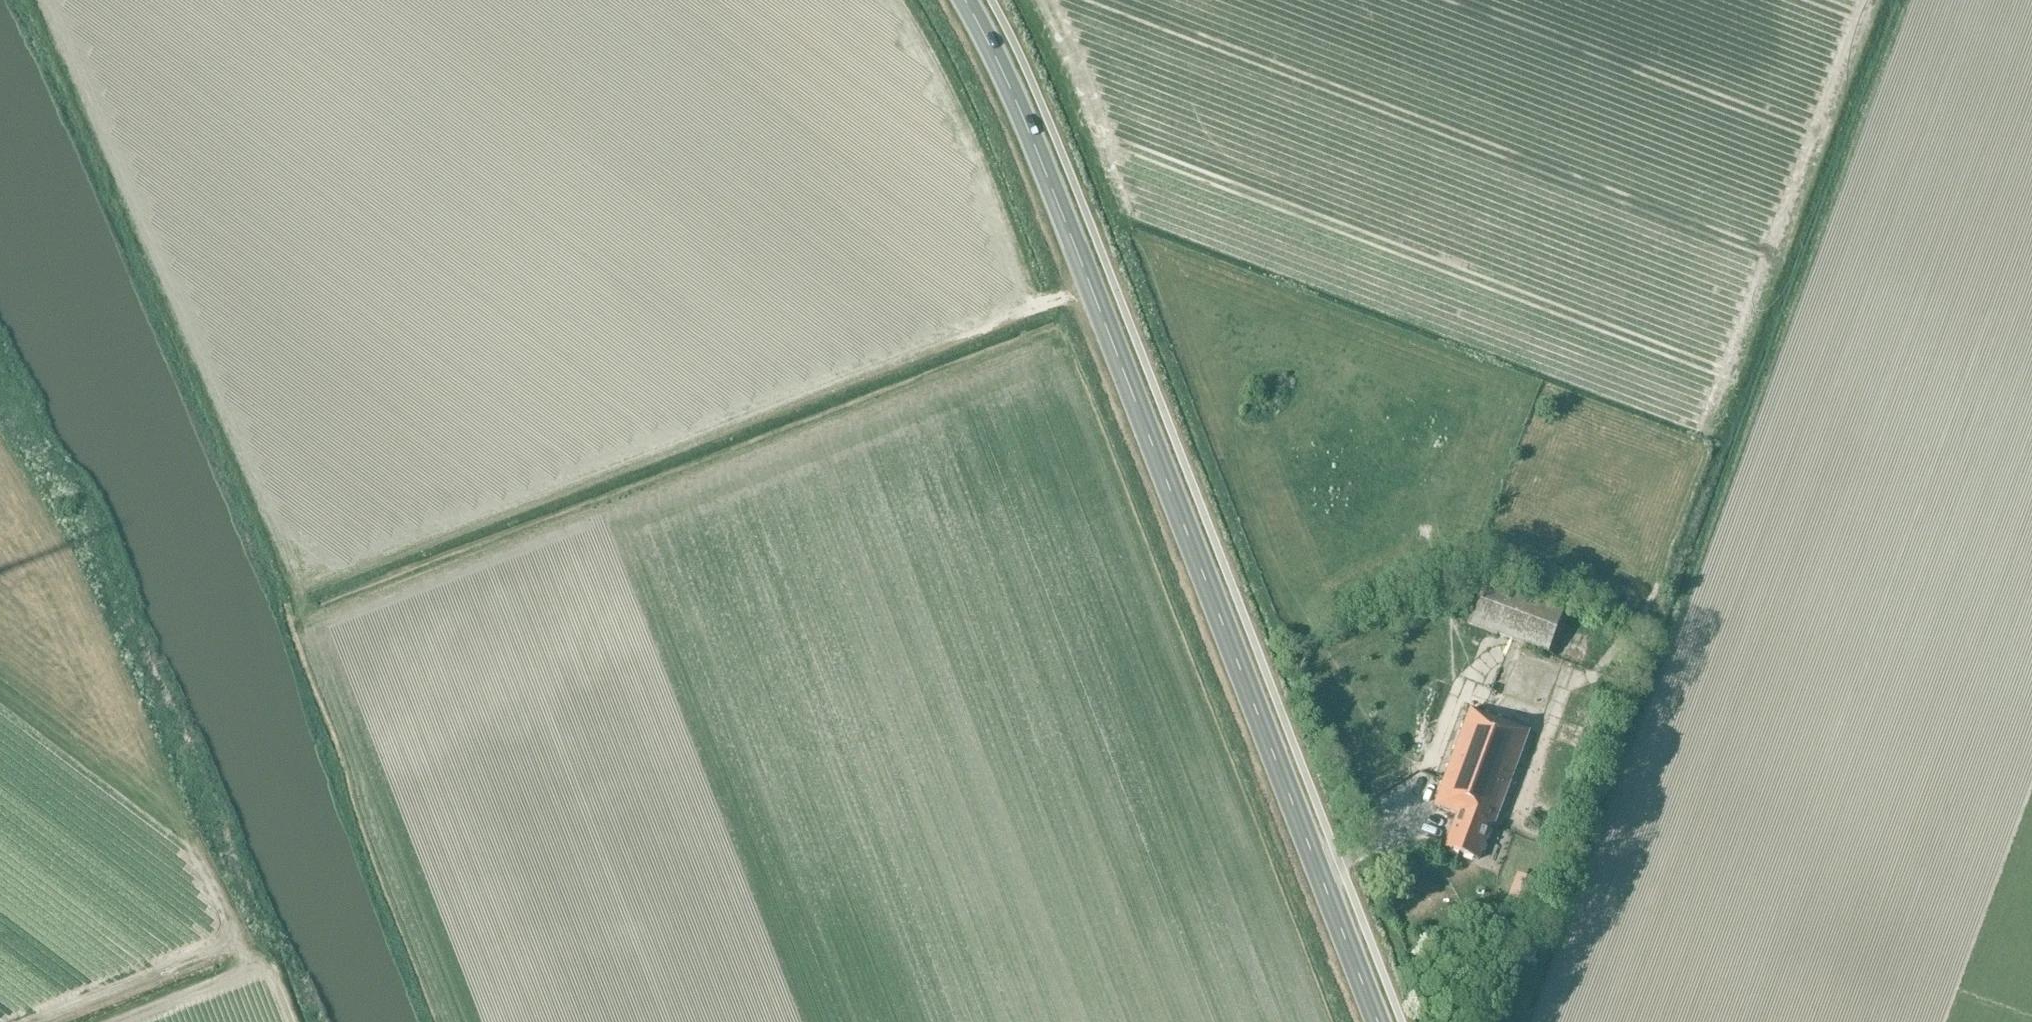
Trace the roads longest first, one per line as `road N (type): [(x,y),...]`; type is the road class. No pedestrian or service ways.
road 1 (secondary): [(1379,1021),(1152,439),(961,0)]
road 2 (track): [(252,972),(127,1021)]

